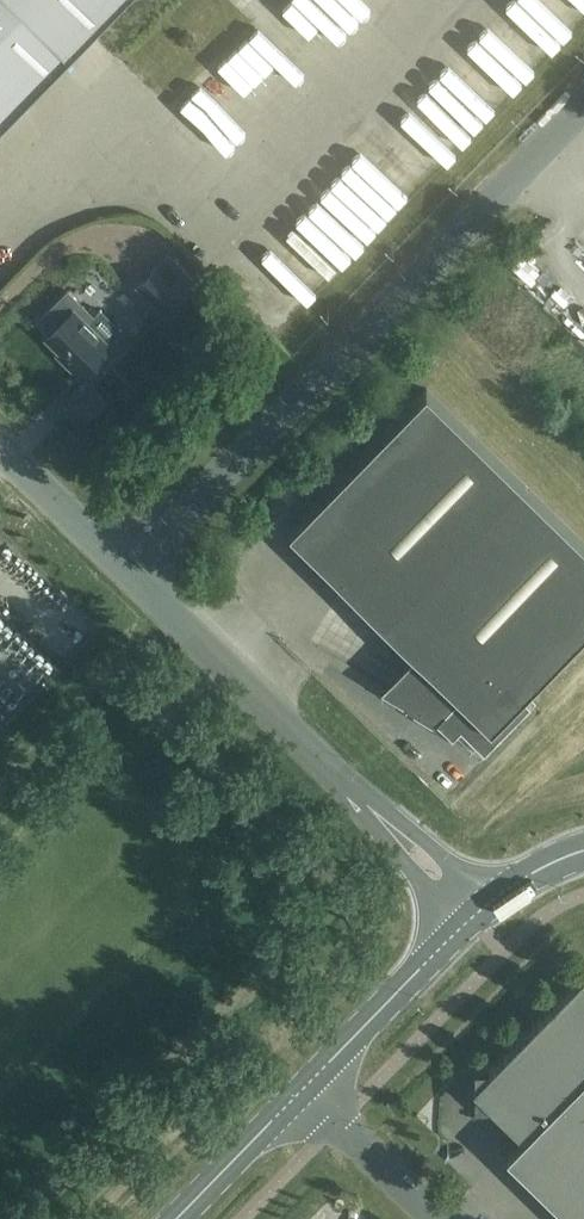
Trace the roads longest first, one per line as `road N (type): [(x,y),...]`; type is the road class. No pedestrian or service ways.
road 1 (unclassified): [(139,580),(583,114)]
road 2 (unclassified): [(393,834),(139,580)]
road 3 (tertiary): [(301,1092),(475,917)]
road 4 (unclassified): [(139,580),(0,445)]
road 5 (unclassified): [(432,1218),(301,1092)]
road 6 (tertiary): [(177,1218),(301,1092)]
road 7 (tertiary): [(475,917),(535,871),(583,855)]
road 8 (unclassified): [(475,917),(423,844),(393,834)]
road 9 (unclassified): [(393,834),(427,886),(475,917)]

